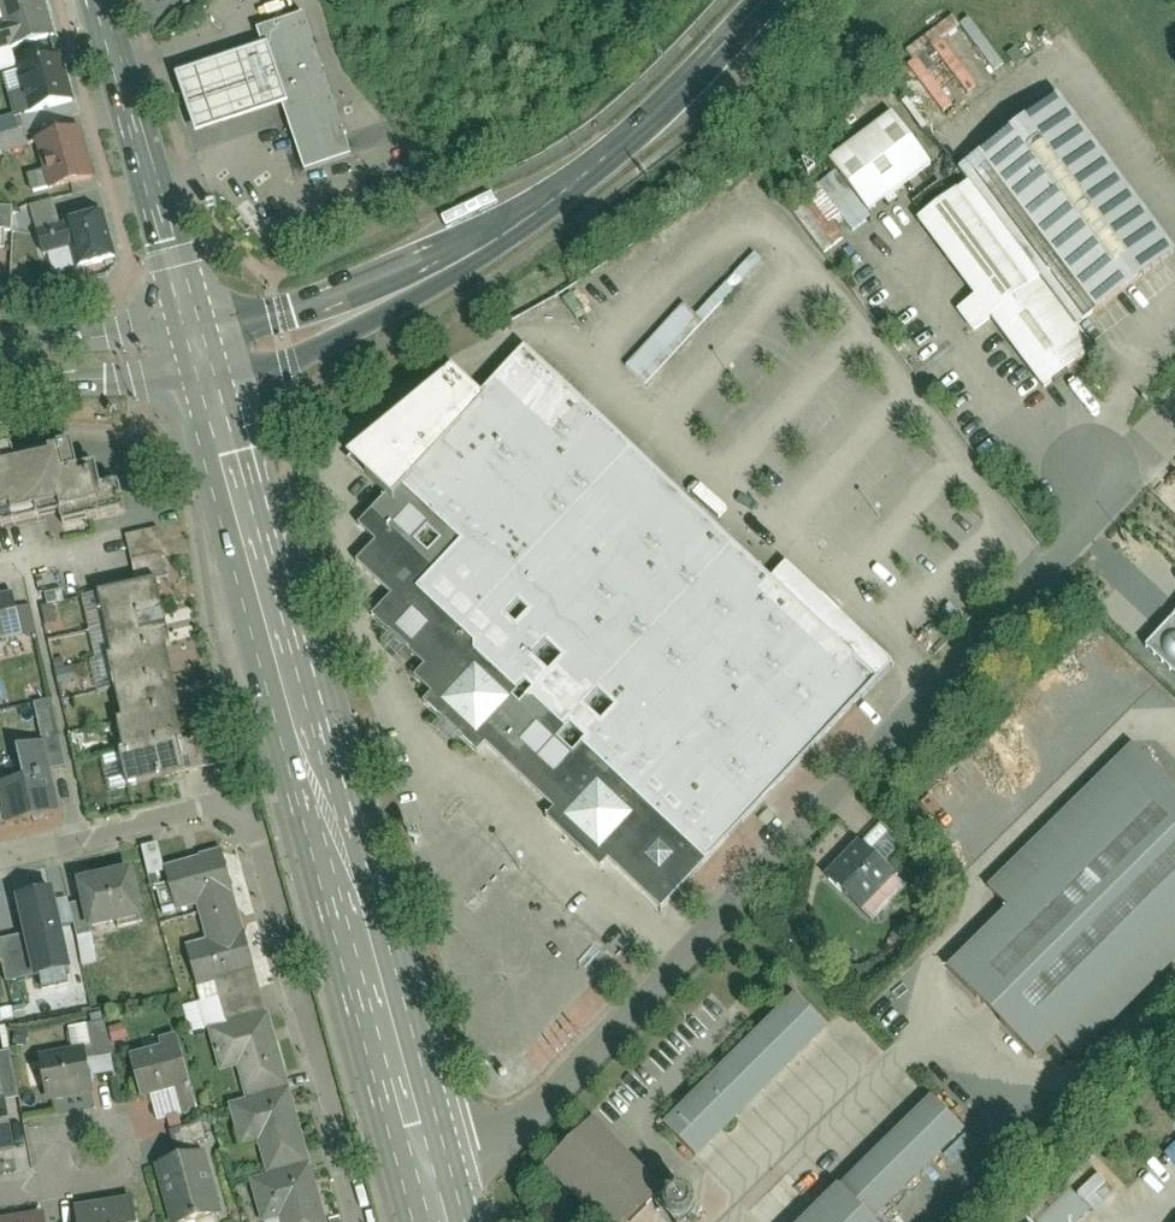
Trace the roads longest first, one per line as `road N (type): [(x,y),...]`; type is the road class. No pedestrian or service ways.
road 1 (residential): [(1112,493),(1102,519),(544,1118),(431,1166)]
road 2 (tertiary): [(204,354),(431,1166)]
road 3 (residential): [(350,1221),(243,797),(0,854)]
road 4 (tertiary): [(204,354),(389,292),(505,232),(683,92),(767,0)]
road 5 (tertiary): [(204,354),(100,0)]
road 6 (tertiary): [(0,359),(126,363),(204,354)]
road 7 (residential): [(74,1175),(100,1184),(114,1178),(126,1165),(125,1135),(97,1119),(76,1125),(65,1159)]

